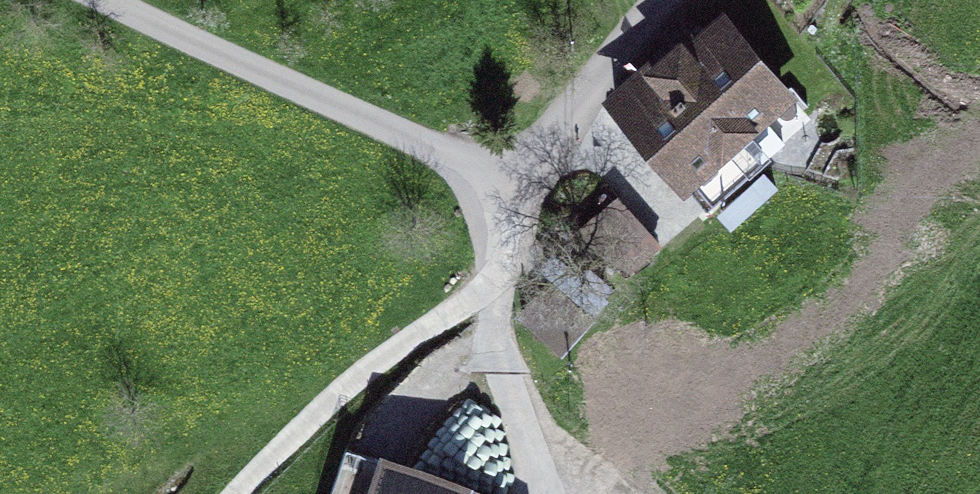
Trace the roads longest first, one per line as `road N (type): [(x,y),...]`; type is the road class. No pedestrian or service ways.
road 1 (unclassified): [(662,0),(581,100),(538,183),(232,61),(114,0)]
road 2 (track): [(538,183),(482,293),(333,394),(238,493)]
road 3 (track): [(482,293),(507,389),(548,493)]

